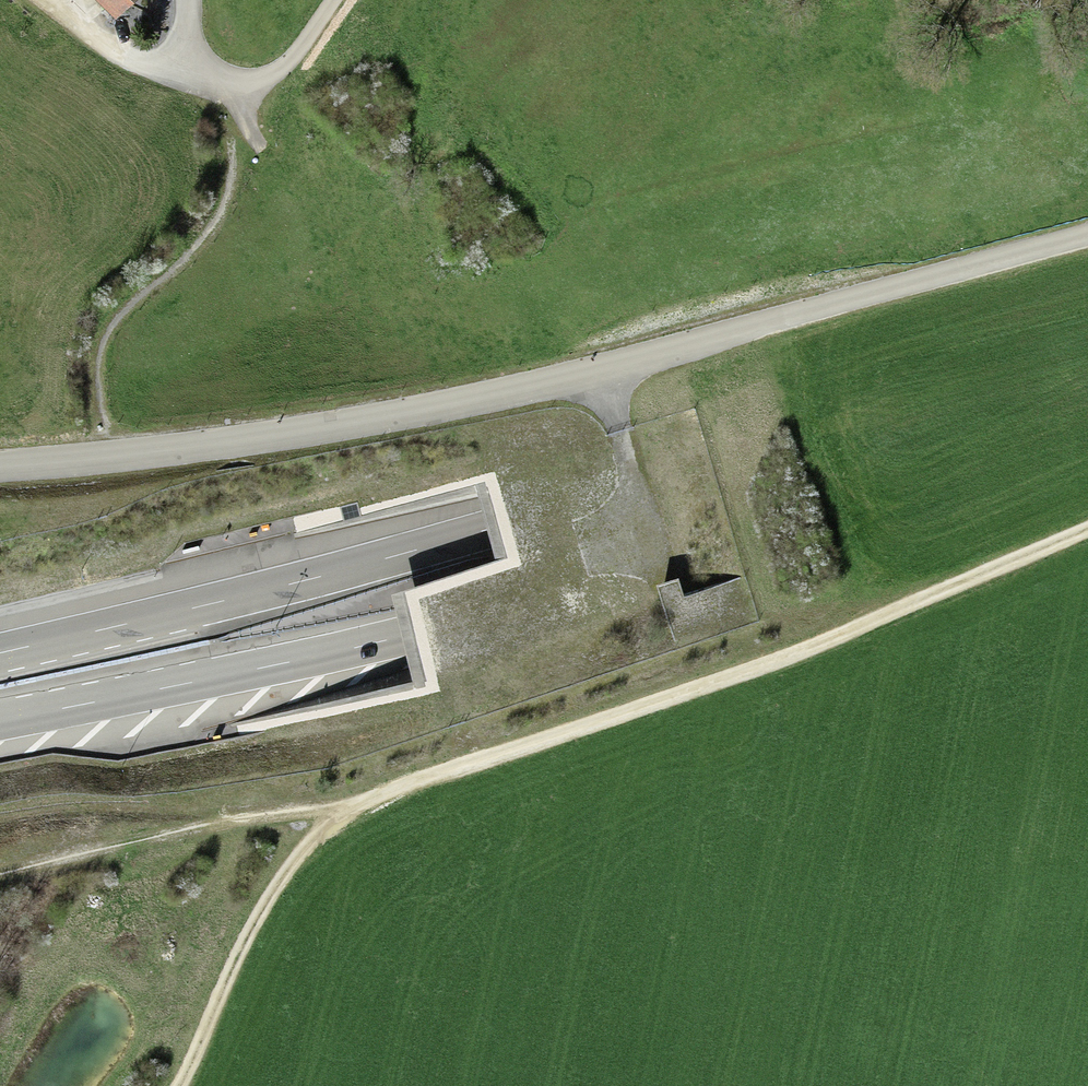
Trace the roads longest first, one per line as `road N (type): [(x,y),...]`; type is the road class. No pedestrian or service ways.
road 1 (motorway): [(1087,319),(719,464),(220,603),(0,654)]
road 2 (motorway): [(0,720),(404,636),(729,549),(1087,416)]
road 3 (track): [(1087,529),(822,645),(355,804),(329,822),(279,883),(180,1085)]
road 4 (residential): [(334,0),(285,66),(257,84),(221,84),(192,65),(185,0)]
road 5 (track): [(49,0),(140,63),(192,65)]

